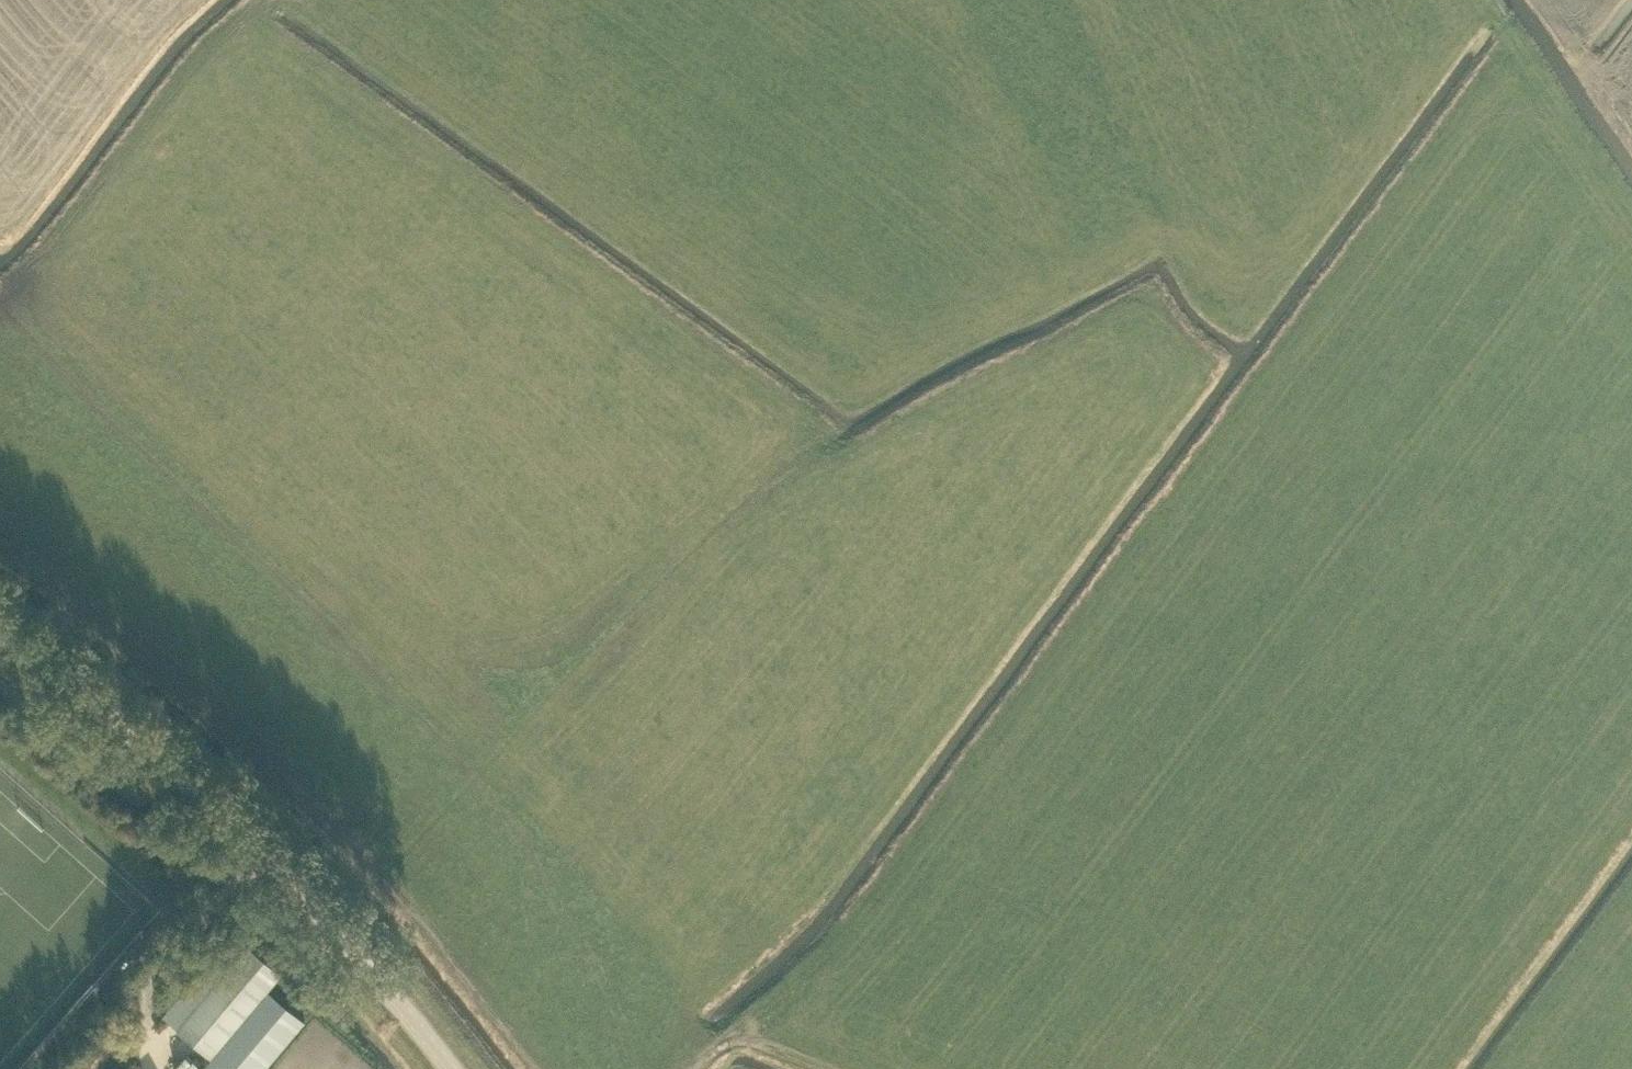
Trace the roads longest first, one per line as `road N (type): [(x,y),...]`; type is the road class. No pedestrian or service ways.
road 1 (tertiary): [(436,1068),(271,863),(66,682),(0,634)]

